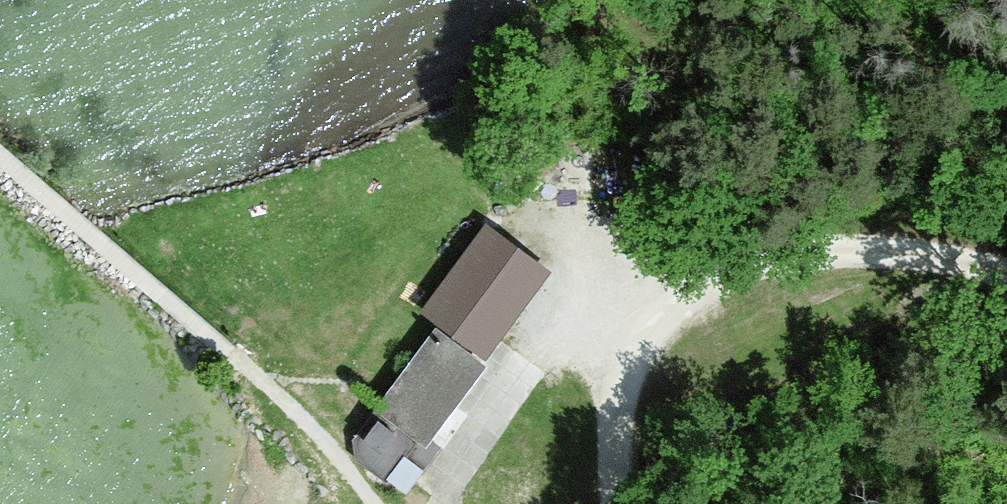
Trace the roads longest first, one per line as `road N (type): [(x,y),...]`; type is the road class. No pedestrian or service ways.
road 1 (track): [(426,503),(583,290),(794,250),(973,261),(1006,275)]
road 2 (track): [(379,503),(272,381),(125,252)]
road 3 (track): [(605,285),(618,503)]

